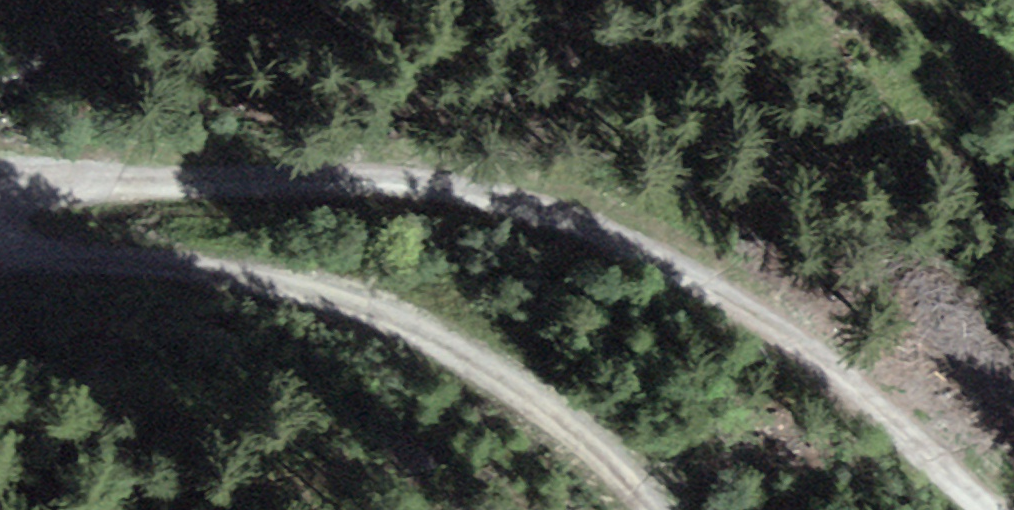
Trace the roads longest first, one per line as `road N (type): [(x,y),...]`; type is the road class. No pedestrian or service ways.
road 1 (track): [(991,509),(734,300),(588,225),(356,180),(0,188)]
road 2 (track): [(651,509),(508,379),(318,290),(152,260),(76,258),(0,234)]

